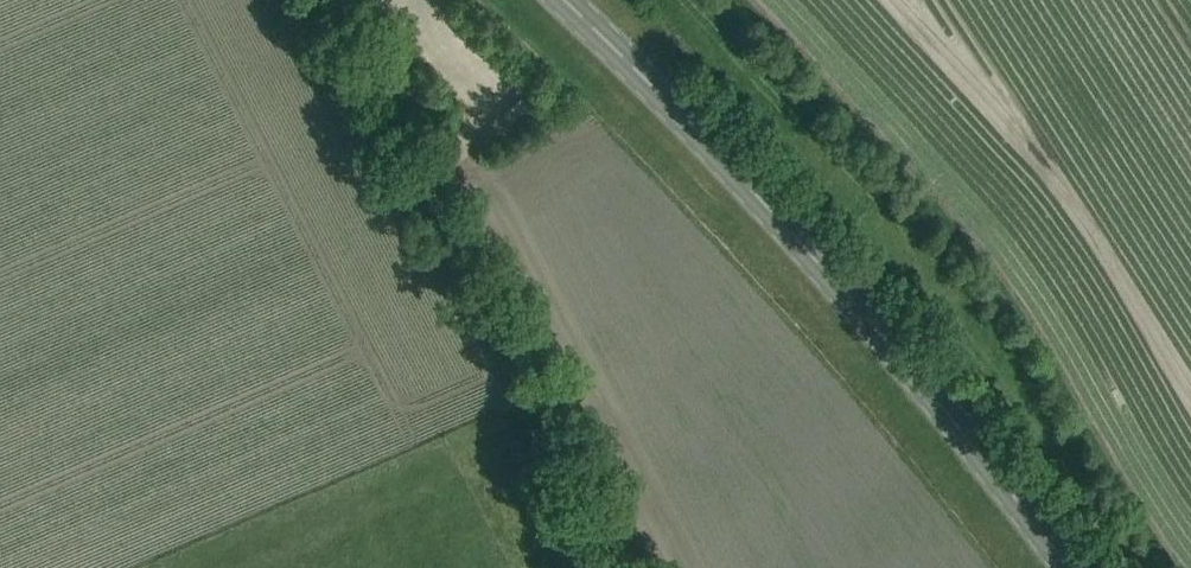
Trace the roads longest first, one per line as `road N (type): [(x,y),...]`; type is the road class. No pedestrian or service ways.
road 1 (primary): [(1070,567),(800,238),(564,0)]

